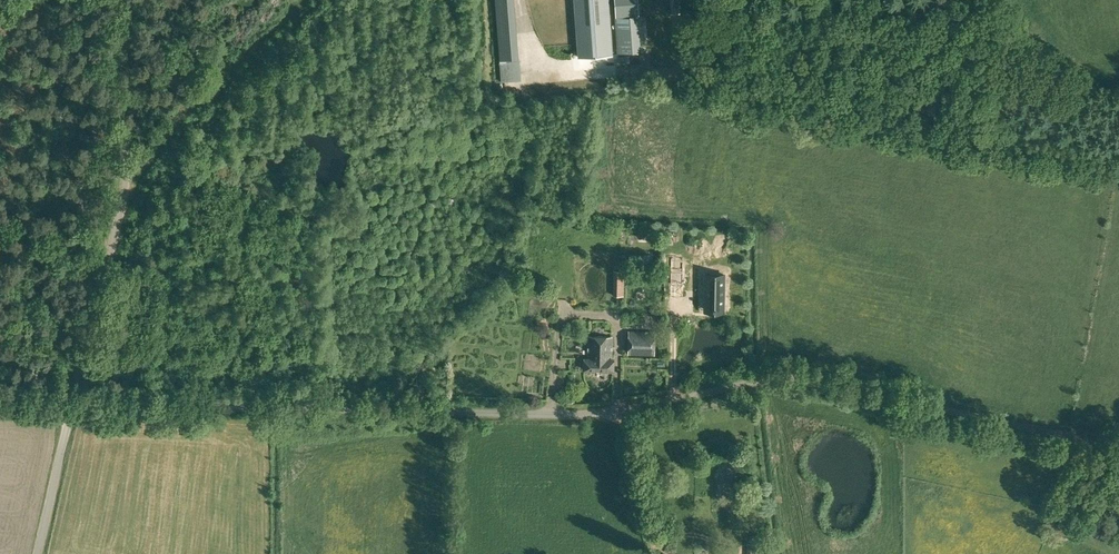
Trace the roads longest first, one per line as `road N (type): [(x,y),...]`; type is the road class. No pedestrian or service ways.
road 1 (unclassified): [(1118,447),(783,378),(577,415),(70,400)]
road 2 (unclassified): [(70,400),(124,196),(121,0)]
road 3 (unclassified): [(37,553),(70,400)]

